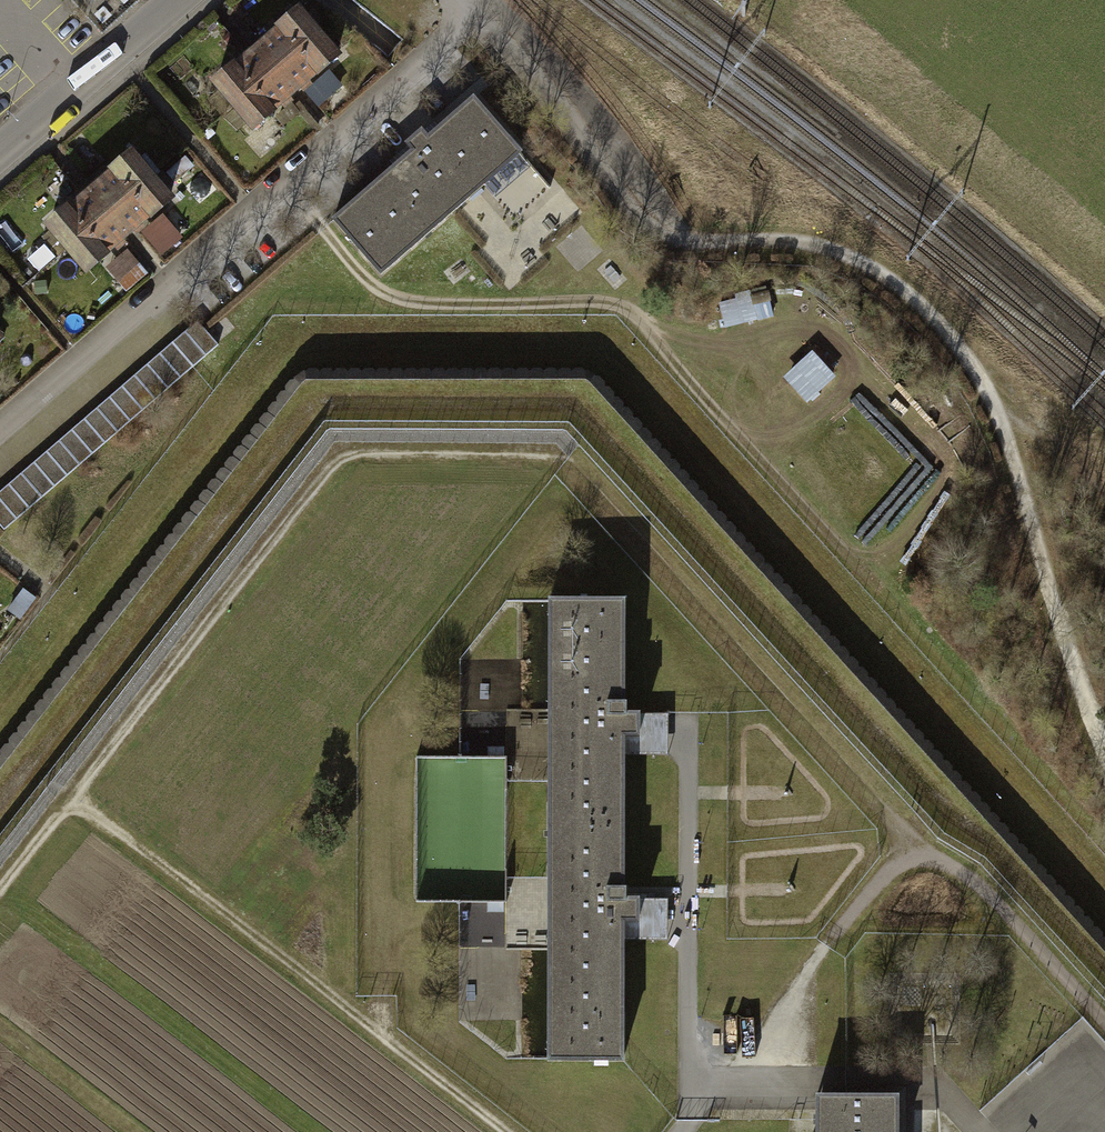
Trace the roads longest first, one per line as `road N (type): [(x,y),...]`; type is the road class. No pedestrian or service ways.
road 1 (track): [(71,799),(340,454),(553,453),(915,852)]
road 2 (track): [(503,1131),(71,799),(0,888)]
road 3 (residential): [(0,434),(488,15)]
road 4 (track): [(745,244),(811,241),(858,258),(912,295),(966,351),(999,409),(1061,606)]
road 5 (residential): [(671,237),(488,15)]
road 6 (residential): [(0,163),(187,0)]
road 7 (track): [(1061,606),(1104,729)]

